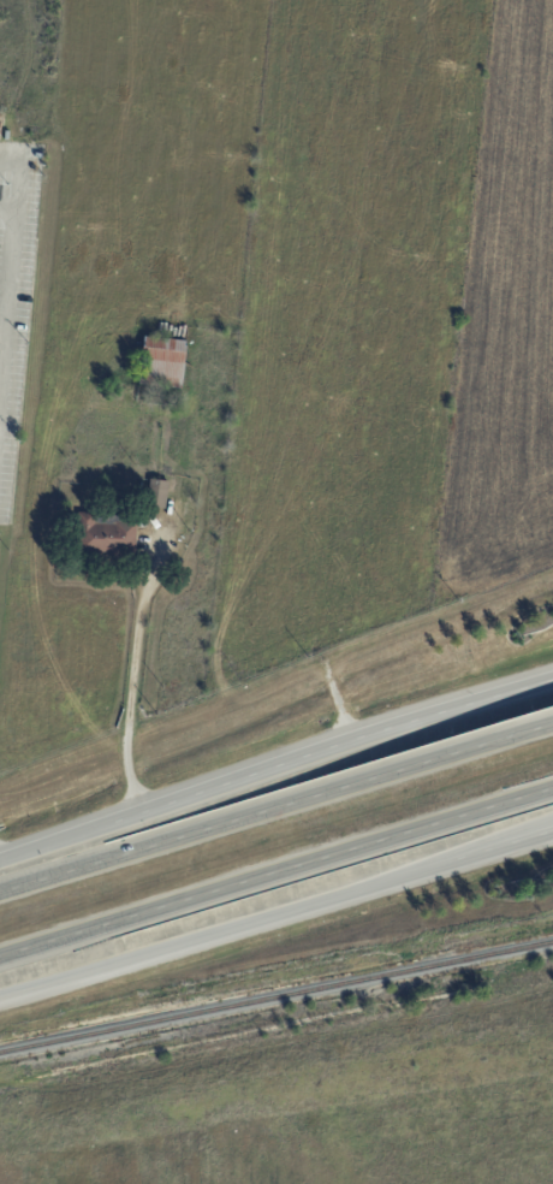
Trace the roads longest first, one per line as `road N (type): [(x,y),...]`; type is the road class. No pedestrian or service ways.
road 1 (trunk): [(0,958),(552,791)]
road 2 (trunk): [(552,723),(0,888)]
road 3 (trunk): [(0,996),(132,966),(459,862)]
road 4 (trunk): [(552,681),(114,824)]
road 5 (trunk): [(114,824),(0,861)]

